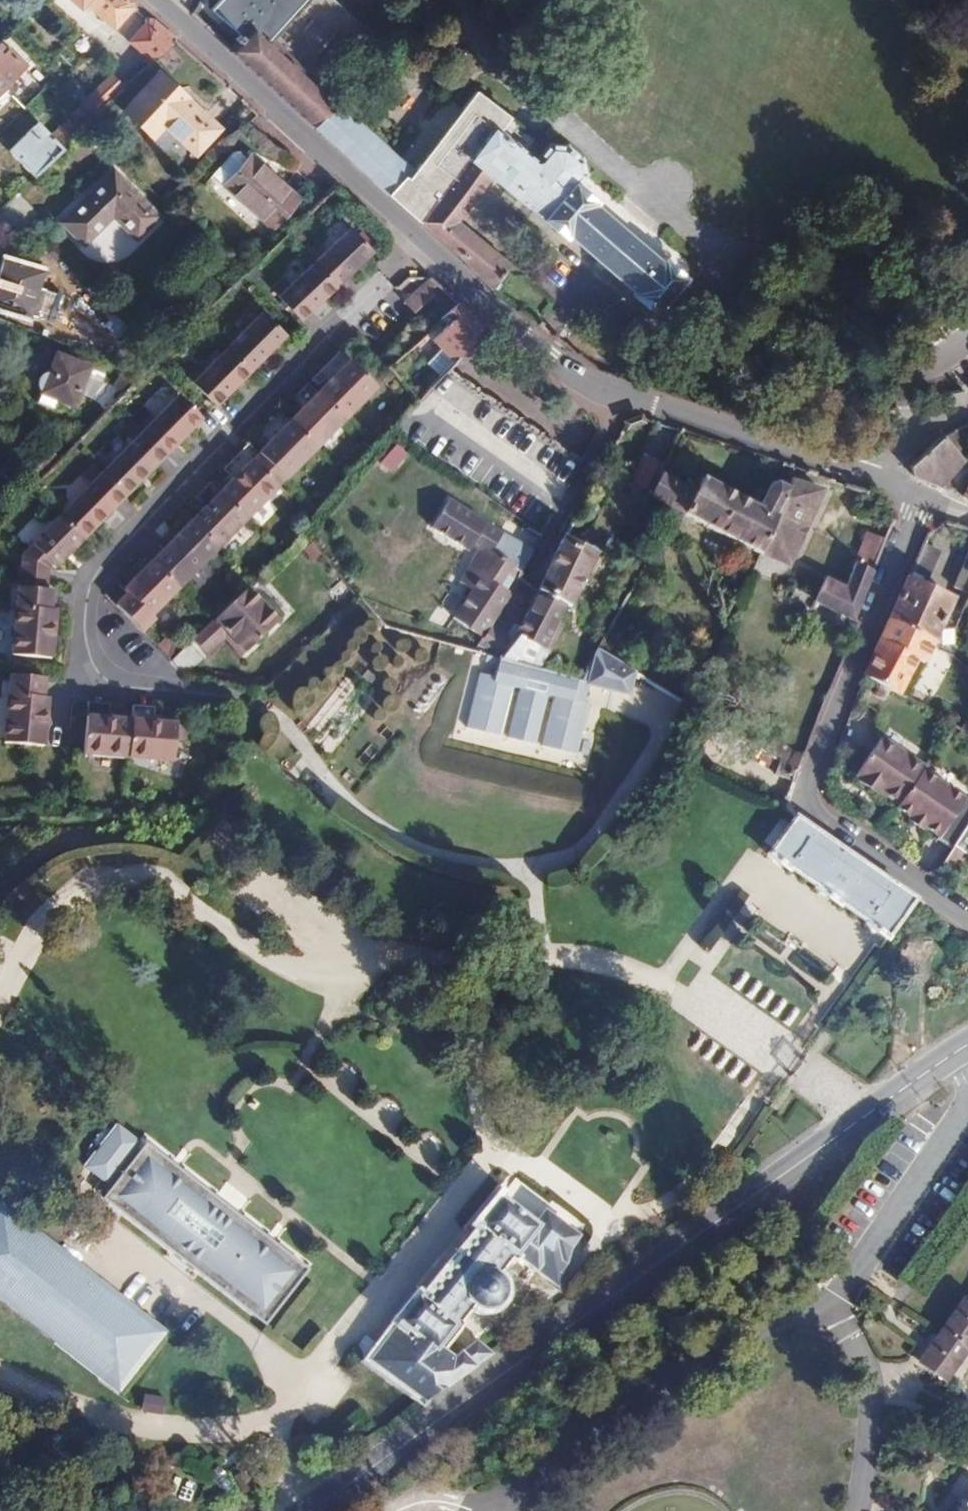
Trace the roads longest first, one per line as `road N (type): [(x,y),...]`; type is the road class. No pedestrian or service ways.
road 1 (secondary): [(319,1510),(967,1041)]
road 2 (residential): [(420,246),(94,580),(86,643),(96,668),(126,690),(214,693),(254,709)]
road 3 (unclassified): [(925,500),(807,801),(967,921)]
road 4 (unclassified): [(420,246),(149,0)]
road 5 (unclassified): [(872,479),(624,399)]
road 6 (unclassified): [(624,399),(523,336),(420,246)]
road 7 (unclassified): [(834,1317),(878,1359),(862,1510)]
road 8 (residential): [(624,399),(528,585)]

